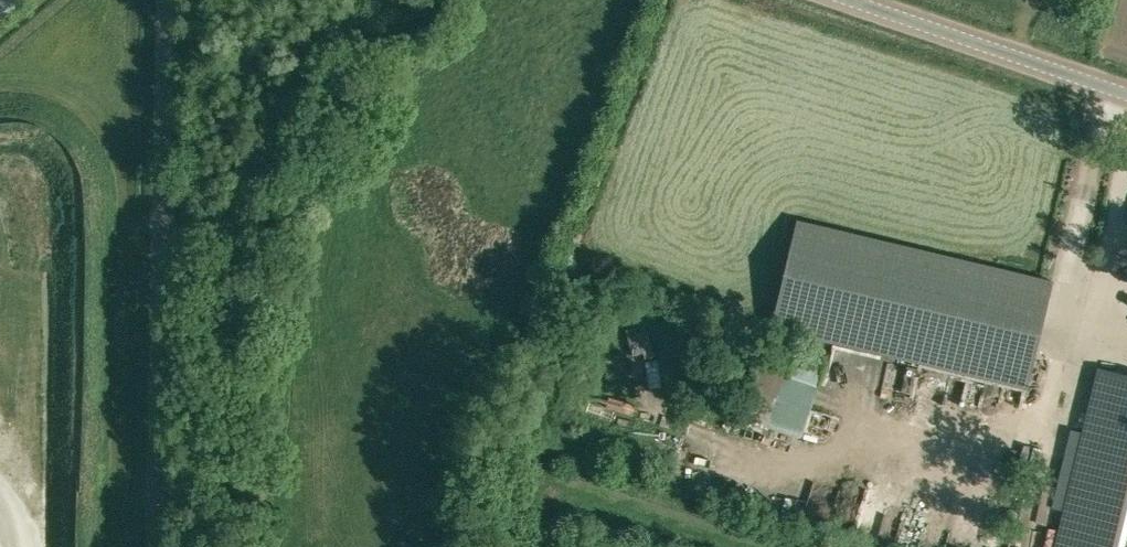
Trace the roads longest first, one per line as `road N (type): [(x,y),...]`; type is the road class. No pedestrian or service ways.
road 1 (unclassified): [(151,546),(165,0)]
road 2 (tertiary): [(1126,91),(858,0)]

